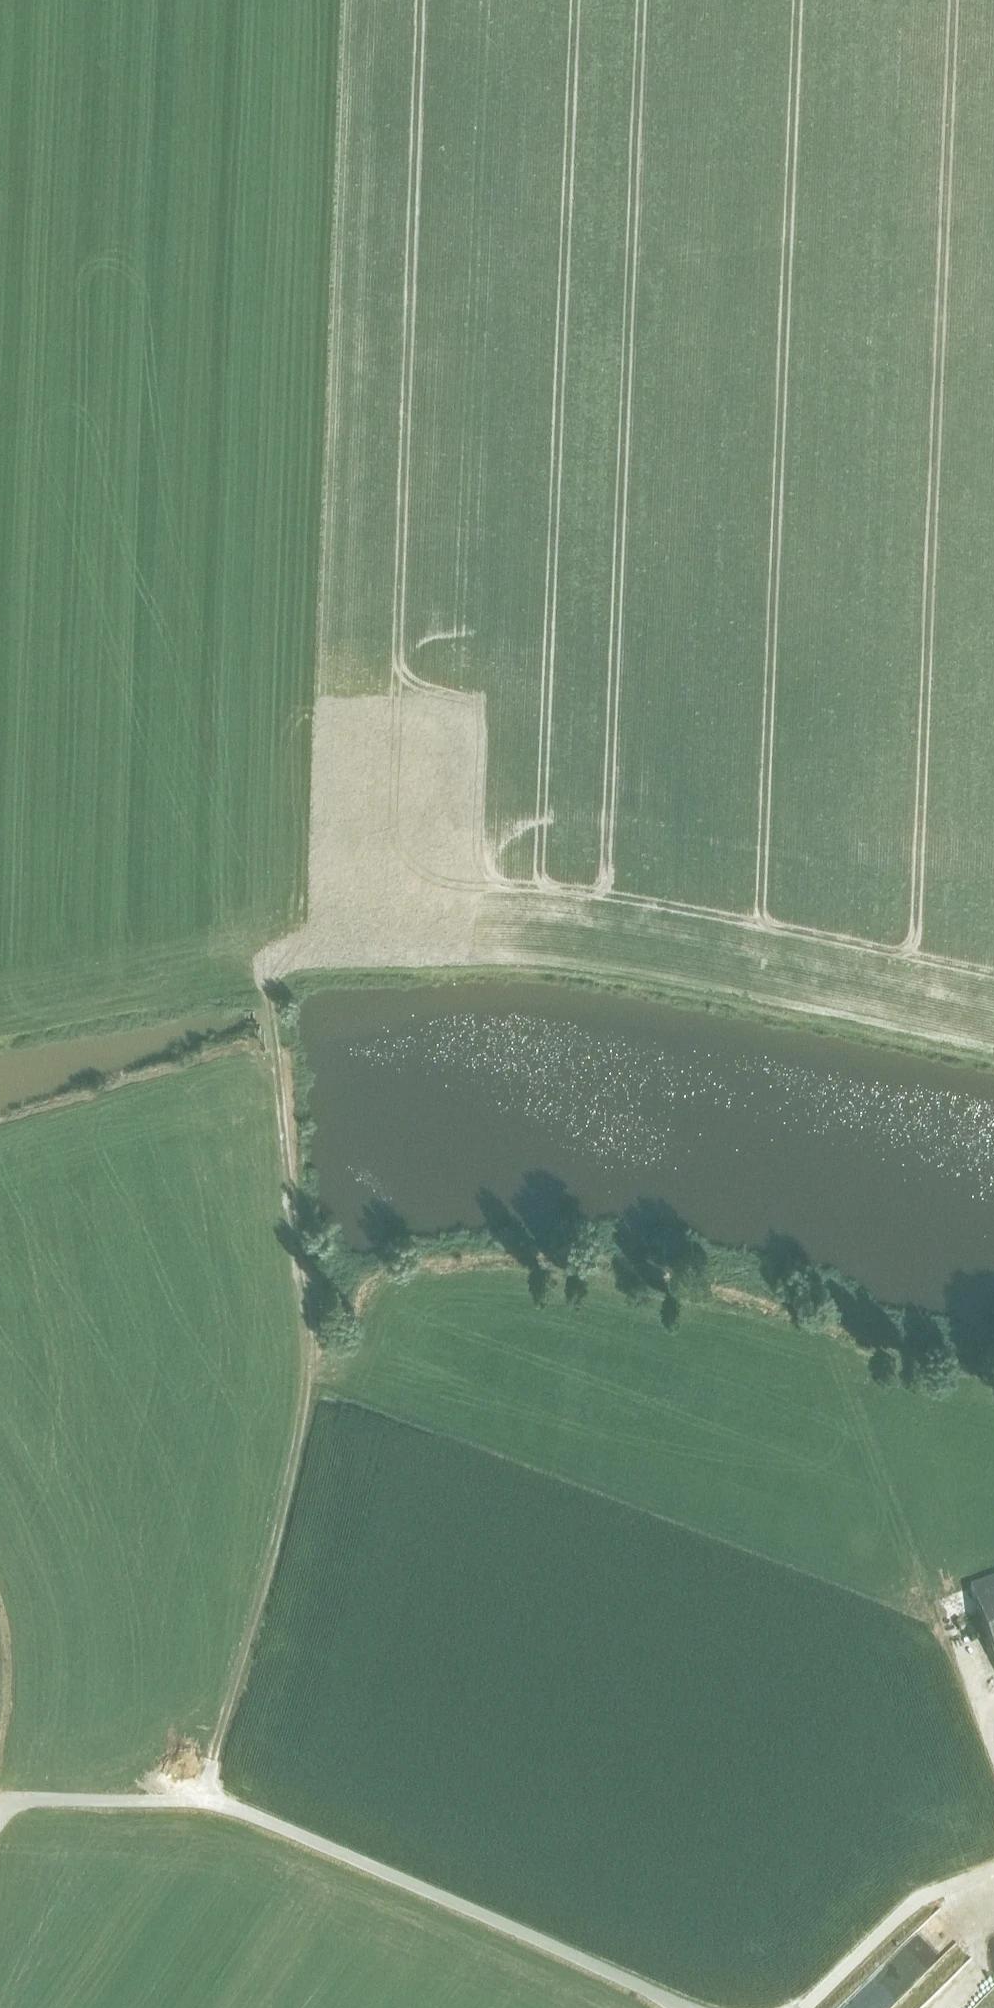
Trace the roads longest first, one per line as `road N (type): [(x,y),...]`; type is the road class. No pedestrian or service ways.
road 1 (track): [(263,972),(311,1333),(309,1393),(293,1492),(204,1801)]
road 2 (track): [(0,1809),(35,1799),(204,1801),(687,2007)]
road 3 (track): [(799,2007),(923,1900),(993,1873)]

